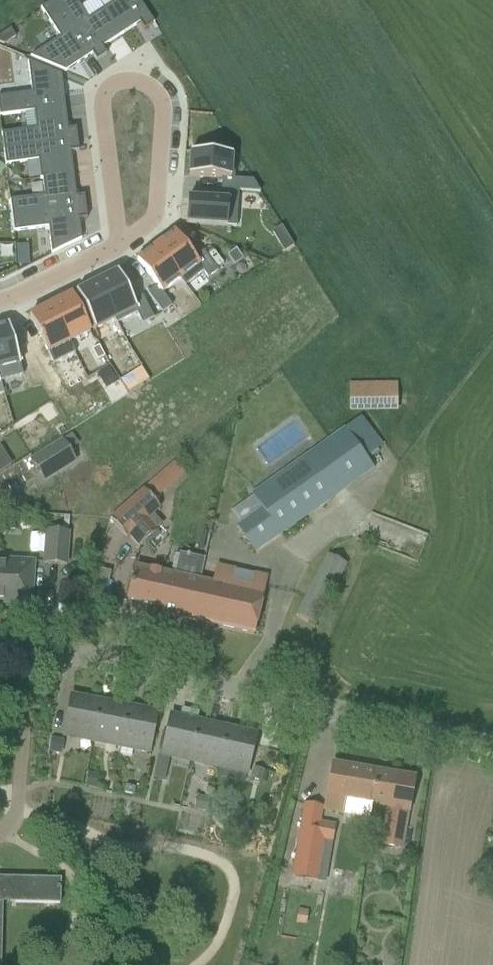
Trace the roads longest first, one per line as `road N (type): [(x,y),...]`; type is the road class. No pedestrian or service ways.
road 1 (residential): [(492,744),(21,650)]
road 2 (residential): [(110,240),(97,84),(150,79),(159,85),(153,221)]
road 3 (unclassified): [(21,650),(19,783)]
road 4 (residential): [(110,240),(0,295)]

